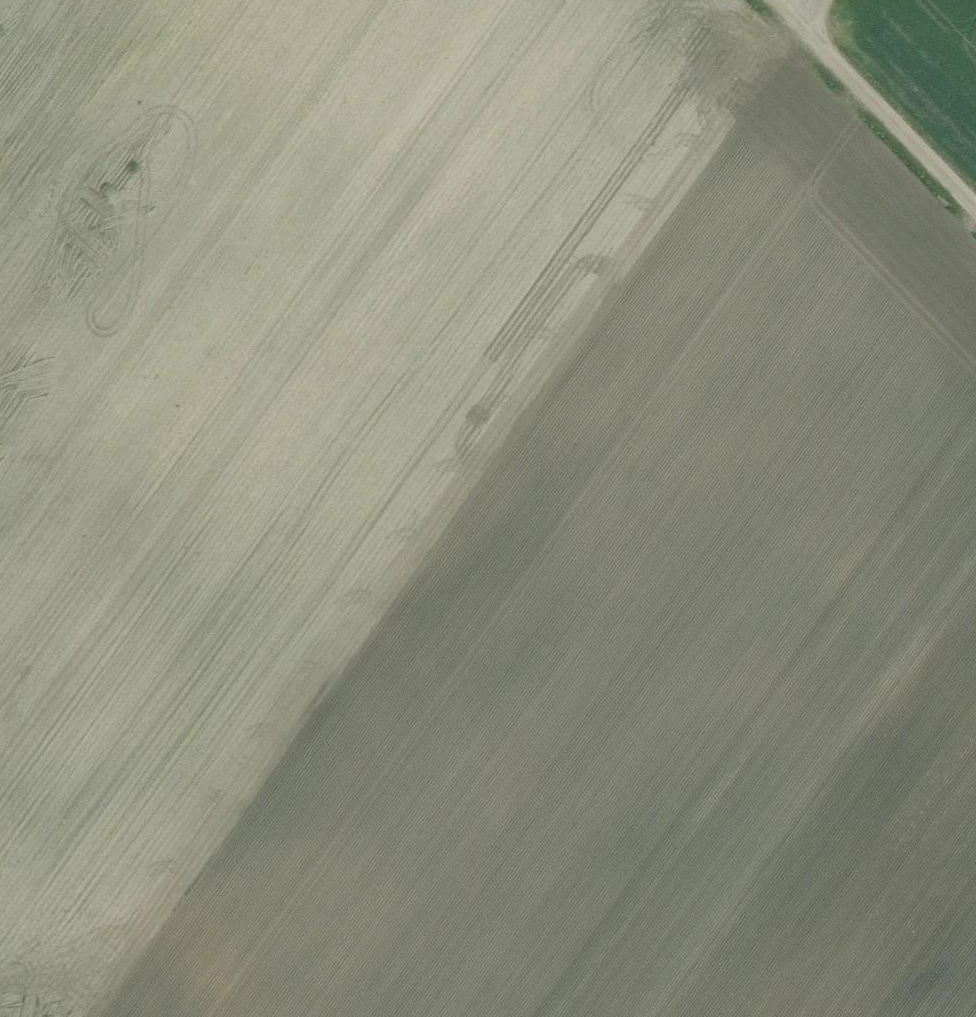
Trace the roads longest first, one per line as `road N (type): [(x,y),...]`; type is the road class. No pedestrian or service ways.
road 1 (unclassified): [(975,196),(789,0)]

